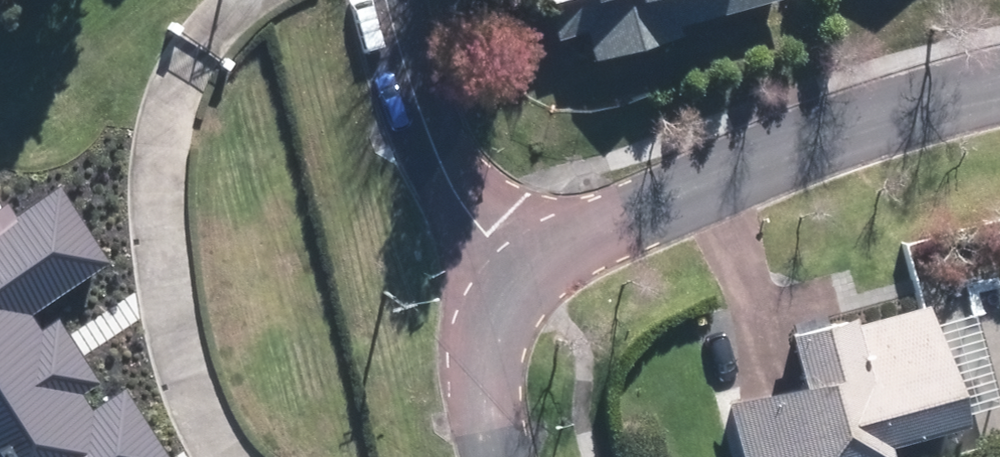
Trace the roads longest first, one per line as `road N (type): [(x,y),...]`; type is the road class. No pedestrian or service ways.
road 1 (residential): [(999,87),(771,151),(497,266)]
road 2 (residential): [(385,0),(435,157),(497,266)]
road 3 (residential): [(497,266),(483,321),(482,389),(501,456)]

